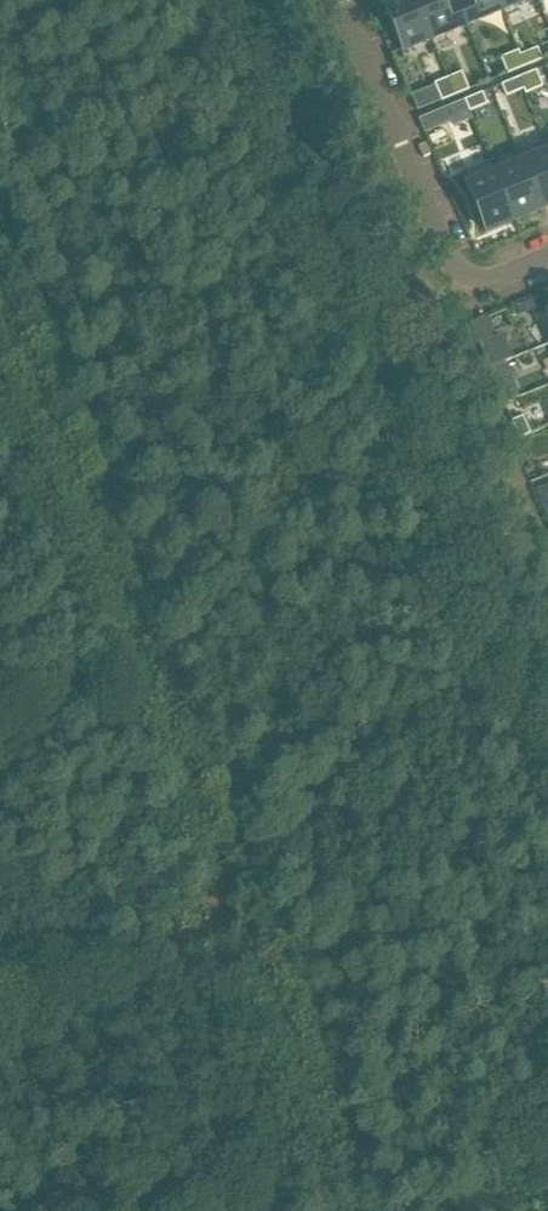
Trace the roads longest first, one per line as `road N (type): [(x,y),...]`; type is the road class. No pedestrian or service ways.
road 1 (residential): [(339,0),(457,271),(491,279),(547,258)]

